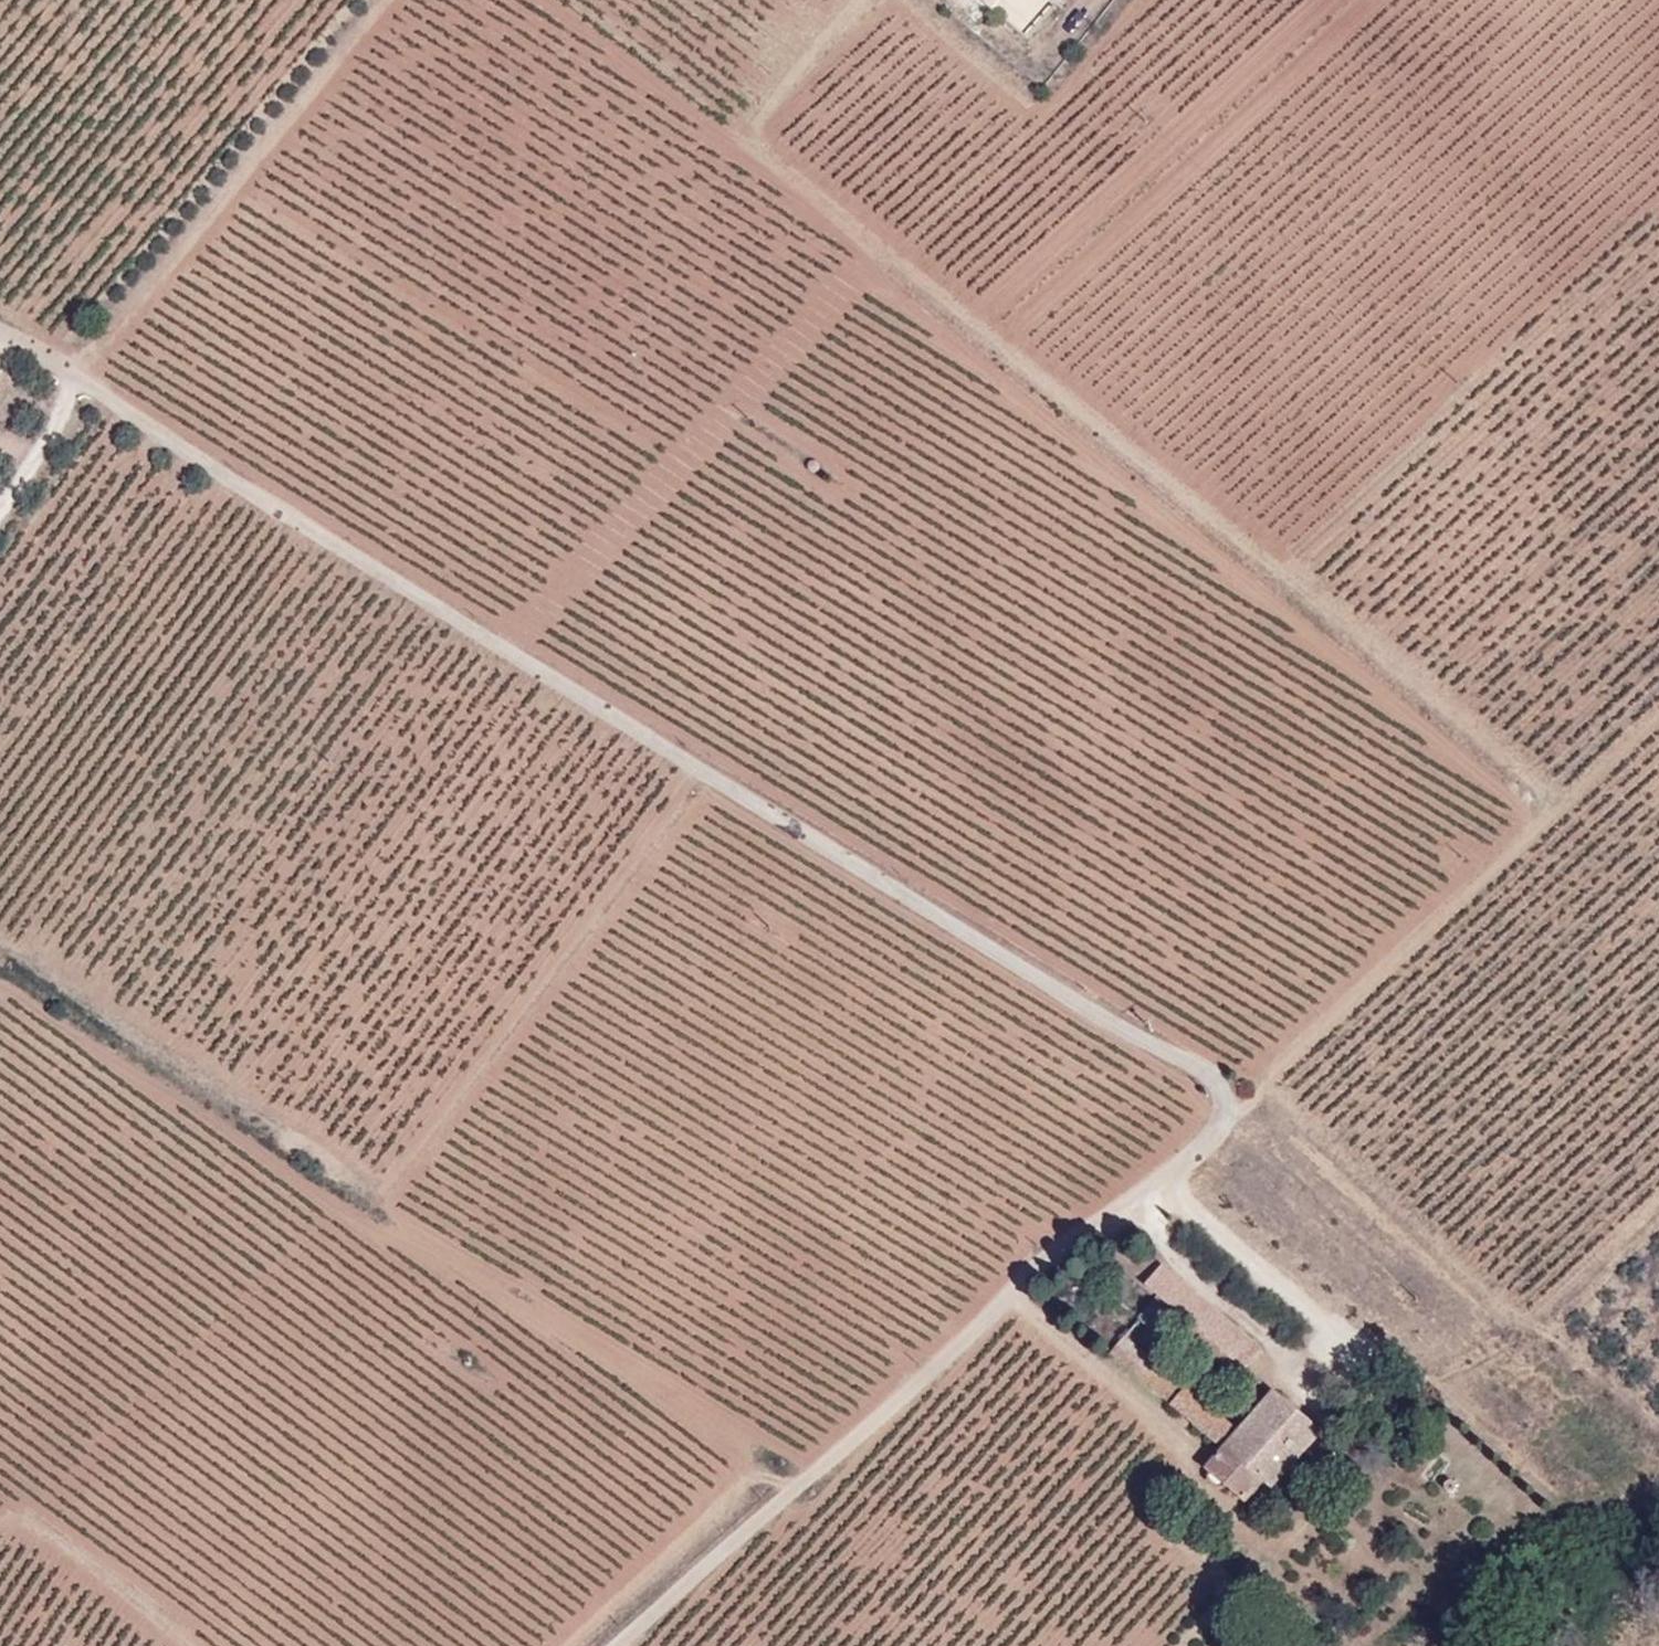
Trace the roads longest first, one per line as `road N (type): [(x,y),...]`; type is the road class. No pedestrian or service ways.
road 1 (unclassified): [(0,327),(521,661),(1209,1069),(1228,1111),(1215,1143),(698,1568),(618,1645)]

